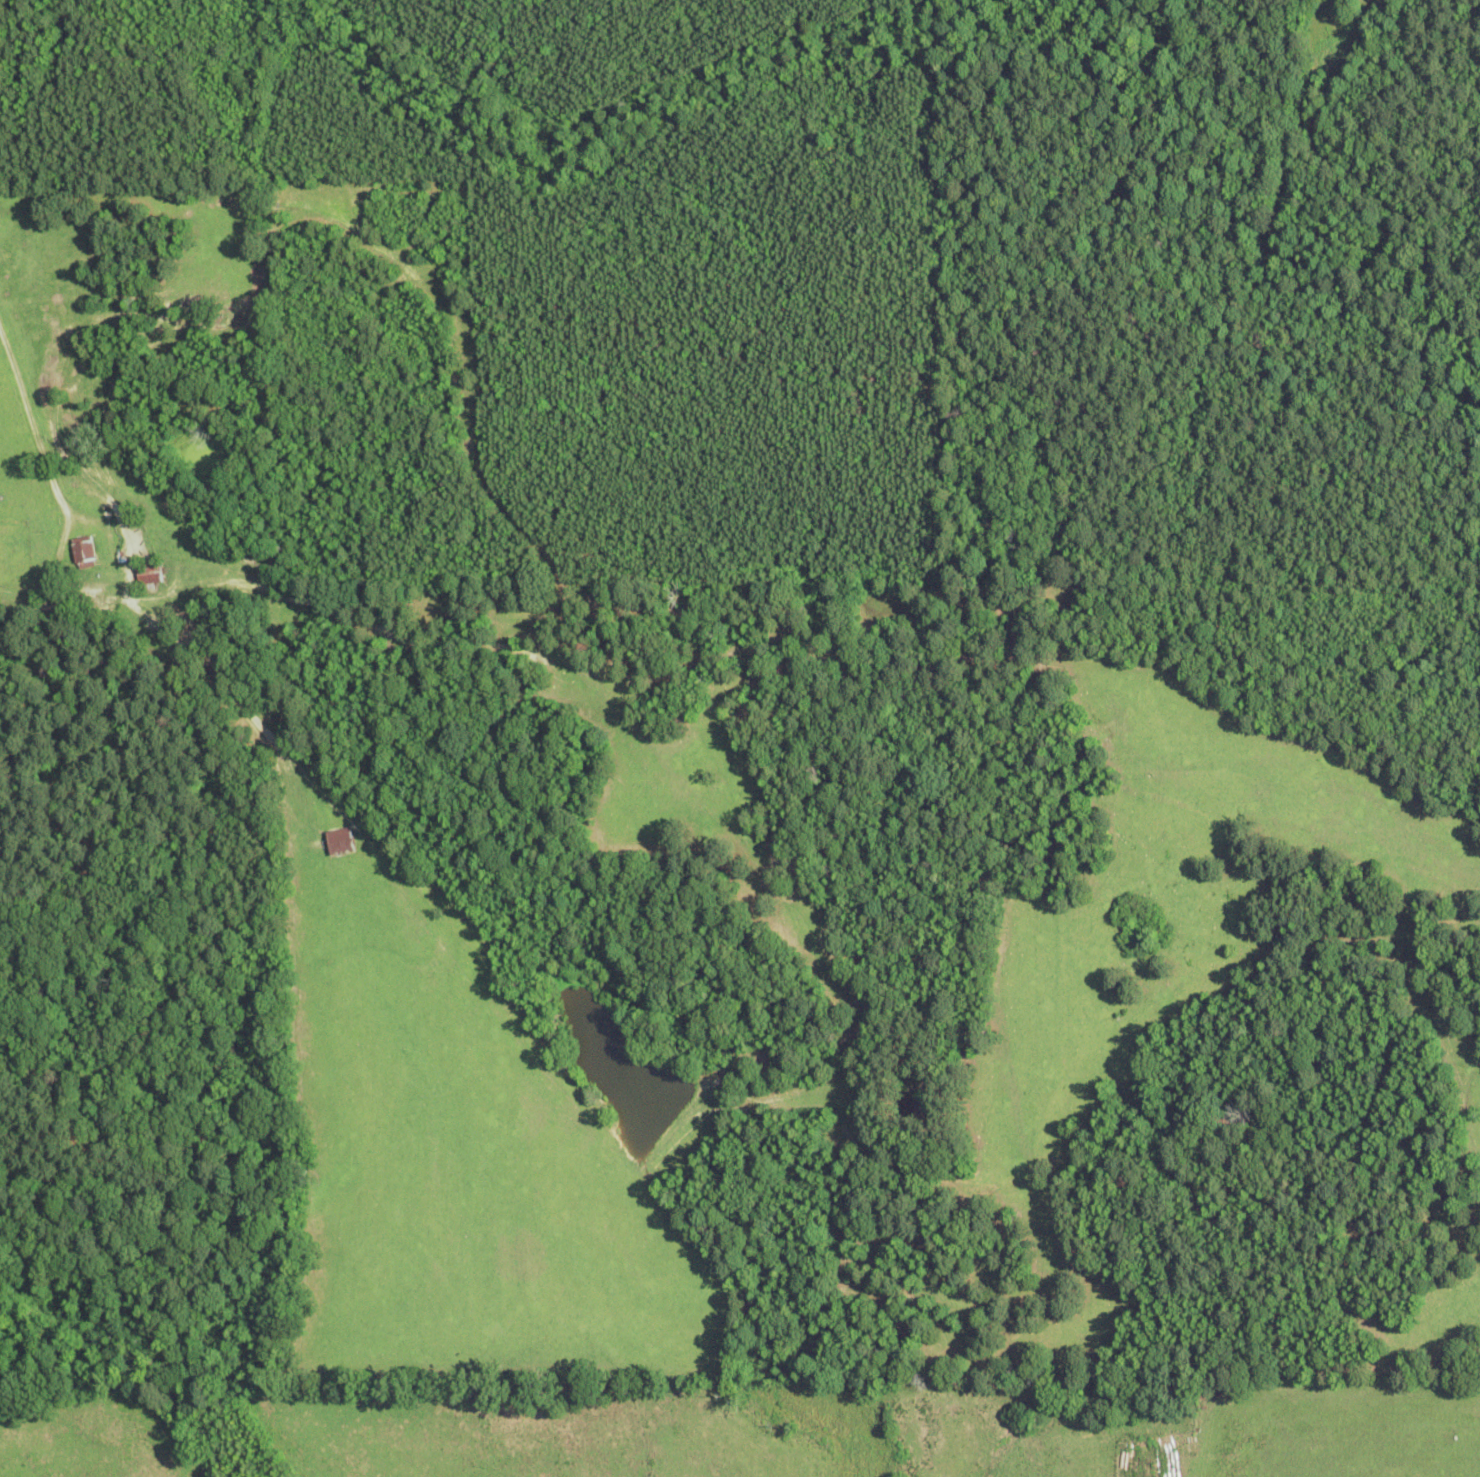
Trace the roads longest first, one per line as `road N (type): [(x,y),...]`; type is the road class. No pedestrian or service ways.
road 1 (residential): [(0,334),(63,507)]

